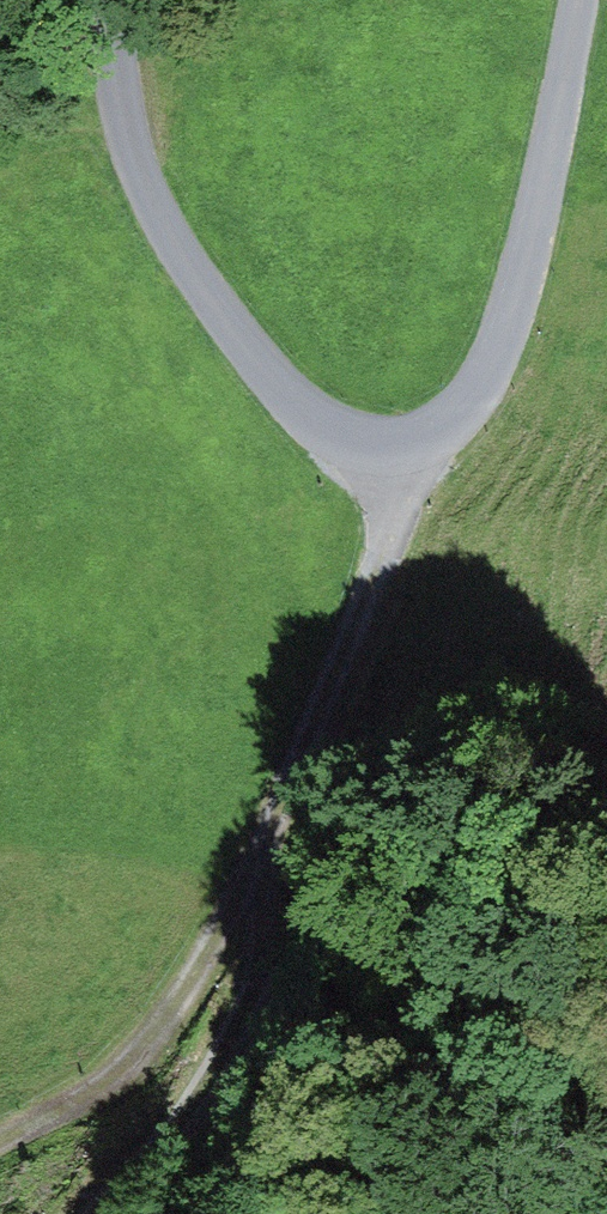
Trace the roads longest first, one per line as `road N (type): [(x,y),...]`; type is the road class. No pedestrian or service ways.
road 1 (residential): [(114,0),(136,167),(261,387),(311,428),(415,460),(458,443),(497,368),(580,68),(591,0)]
road 2 (track): [(392,456),(326,701),(204,959),(134,1055),(0,1144)]
road 3 (track): [(269,822),(238,1035),(164,1147),(98,1213)]

